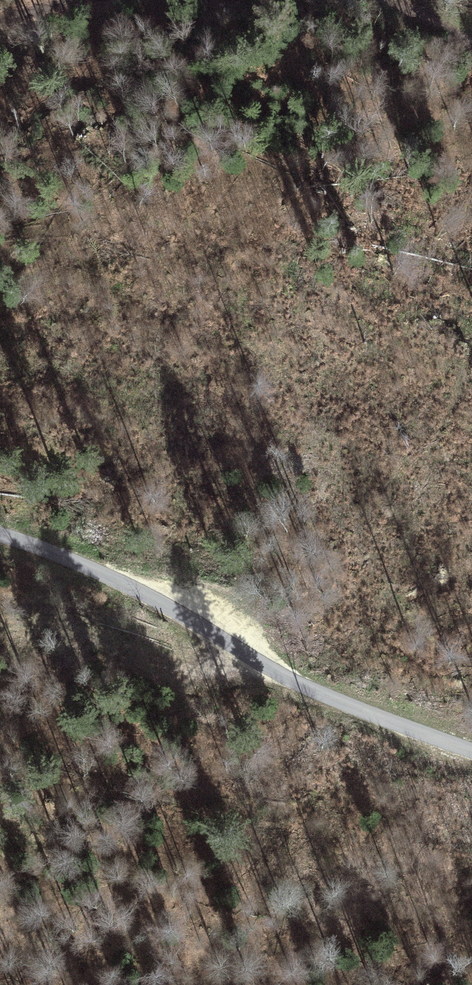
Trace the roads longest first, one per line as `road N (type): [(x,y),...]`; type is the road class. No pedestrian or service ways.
road 1 (unclassified): [(471,755),(336,704),(147,600),(0,537)]
road 2 (track): [(240,655),(192,685),(76,625),(0,629)]

